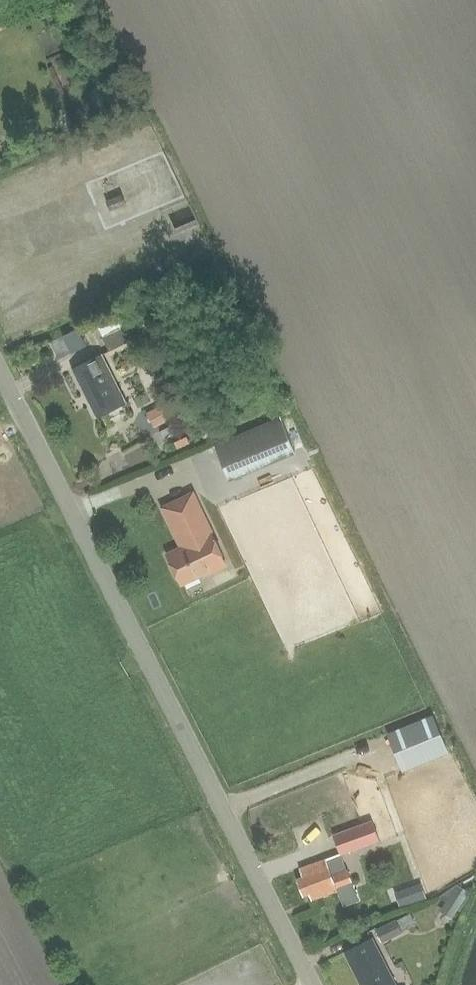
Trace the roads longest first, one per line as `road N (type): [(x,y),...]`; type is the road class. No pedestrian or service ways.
road 1 (unclassified): [(312,984),(0,375)]

